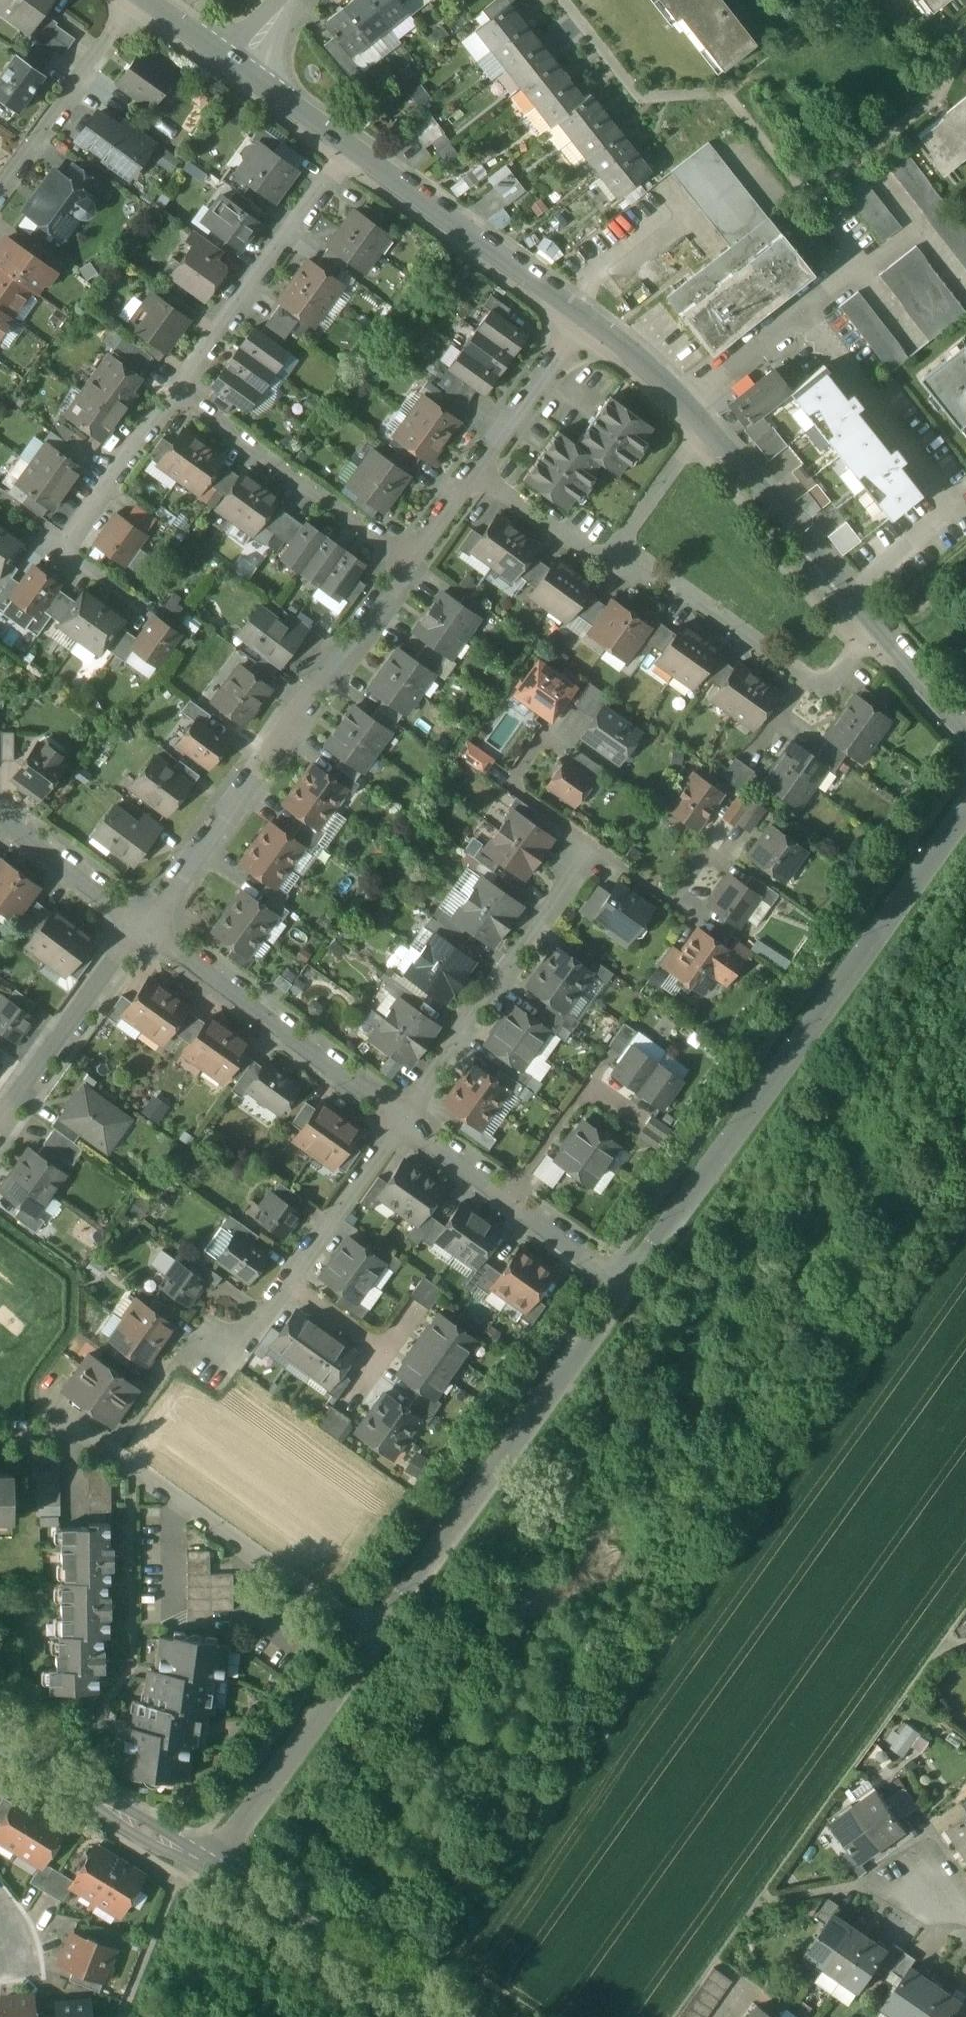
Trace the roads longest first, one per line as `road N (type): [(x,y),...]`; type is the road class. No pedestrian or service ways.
road 1 (tertiary): [(624,1280),(212,1863)]
road 2 (tertiary): [(965,806),(624,1280)]
road 3 (residential): [(147,925),(408,557)]
road 4 (tertiary): [(685,400),(965,725)]
road 5 (residential): [(472,474),(621,581),(673,586),(808,680)]
road 6 (residential): [(404,1121),(594,848)]
road 7 (residential): [(404,1121),(147,925)]
road 8 (residential): [(354,147),(178,389)]
road 9 (tertiary): [(212,1863),(459,2016)]
road 10 (tertiary): [(354,147),(592,312)]
road 11 (residential): [(178,389),(408,557)]
road 12 (residential): [(624,1280),(404,1121)]
road 13 (residential): [(798,308),(956,503)]
road 14 (residential): [(147,925),(0,1122)]
road 15 (tertiary): [(0,1740),(212,1863)]
road 16 (residential): [(139,0),(0,194)]
road 17 (residential): [(472,474),(592,312)]
road 18 (residential): [(404,1121),(289,1283)]
road 19 (residential): [(178,389),(70,542)]
road 20 (residential): [(147,925),(0,815)]
road 21 (residential): [(798,308),(856,261),(808,198)]
road 22 (residential): [(685,400),(798,308)]
road 23 (tertiary): [(241,70),(354,147)]
road 24 (tertiary): [(592,312),(685,400)]

